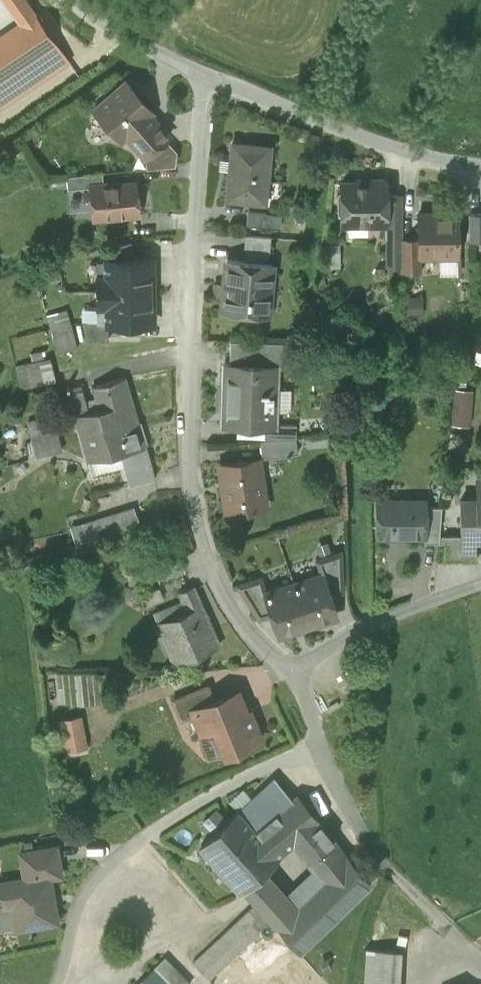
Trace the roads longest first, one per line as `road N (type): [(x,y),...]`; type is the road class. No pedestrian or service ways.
road 1 (residential): [(200,74),(189,241),(192,489),(224,597),(289,675)]
road 2 (unclassified): [(480,957),(375,861),(289,675)]
road 3 (residential): [(200,74),(433,165),(480,171)]
road 4 (residential): [(289,675),(390,615),(480,585)]
road 5 (residential): [(74,0),(105,28),(200,74)]

